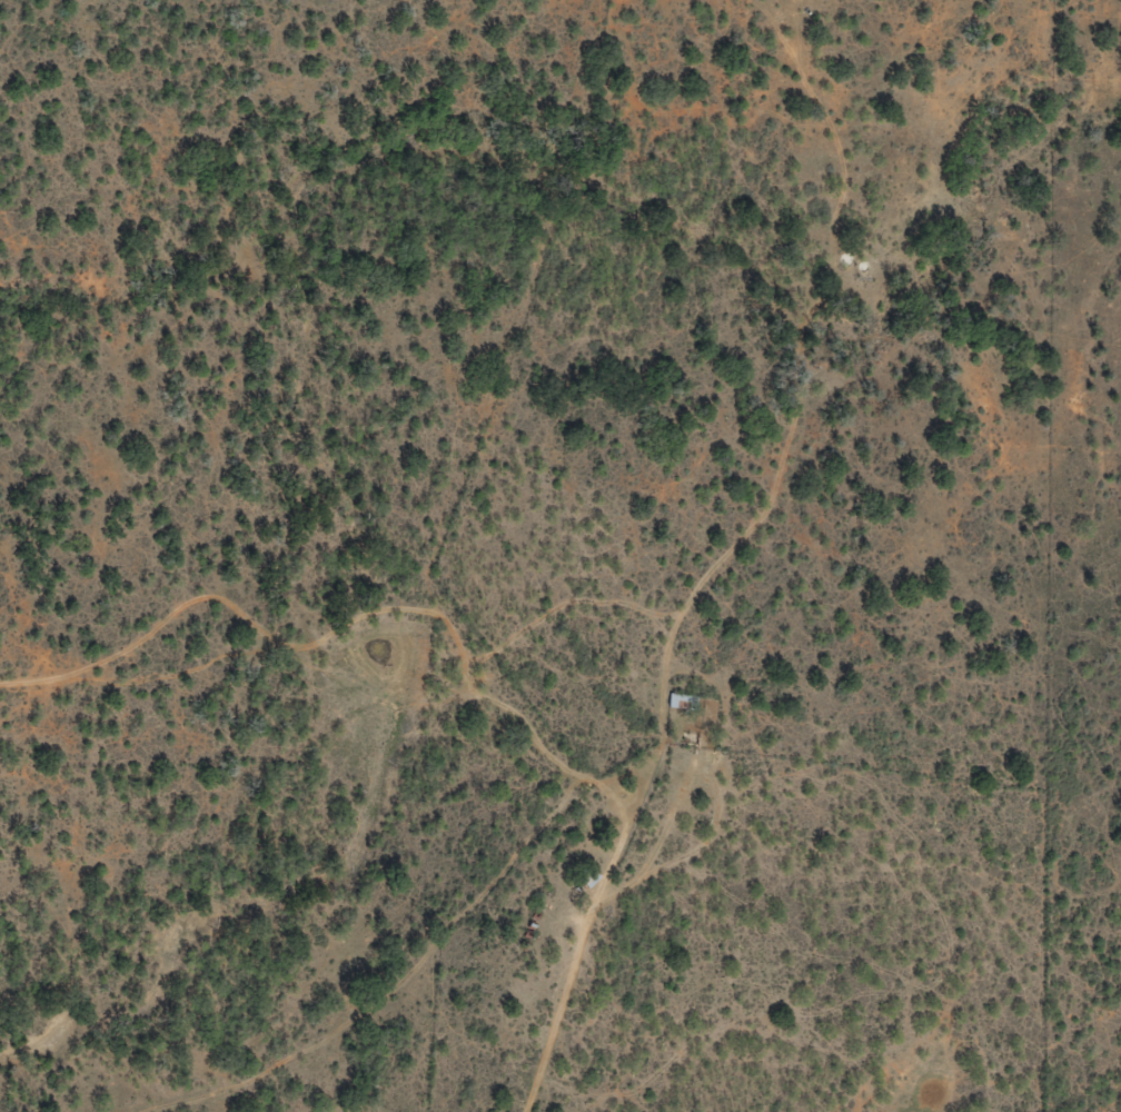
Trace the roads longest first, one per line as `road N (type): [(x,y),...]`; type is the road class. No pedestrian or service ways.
road 1 (residential): [(622,887),(577,1025),(577,1111)]

